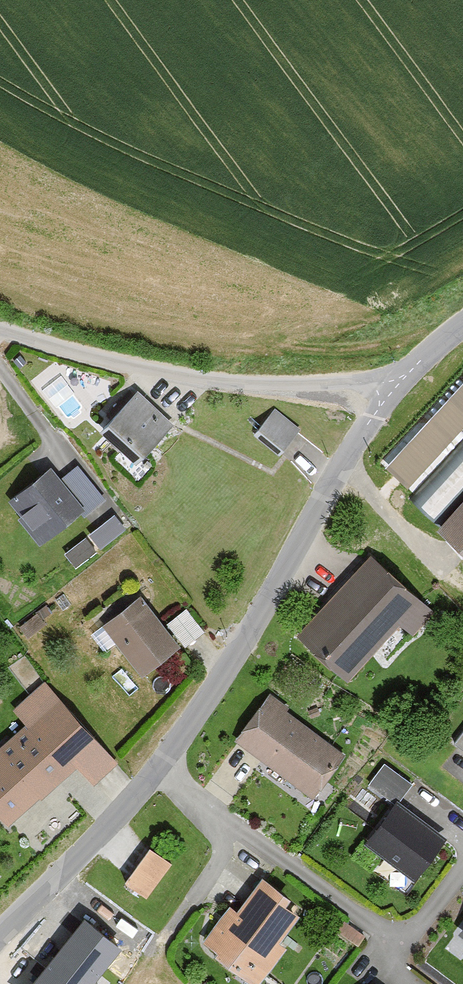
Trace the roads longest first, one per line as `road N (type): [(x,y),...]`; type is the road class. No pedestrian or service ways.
road 1 (unclassified): [(393,396),(162,768)]
road 2 (residential): [(393,396),(186,380),(0,330)]
road 3 (residential): [(162,768),(366,920),(393,929),(419,926),(462,864)]
road 4 (unclassified): [(162,768),(0,940)]

